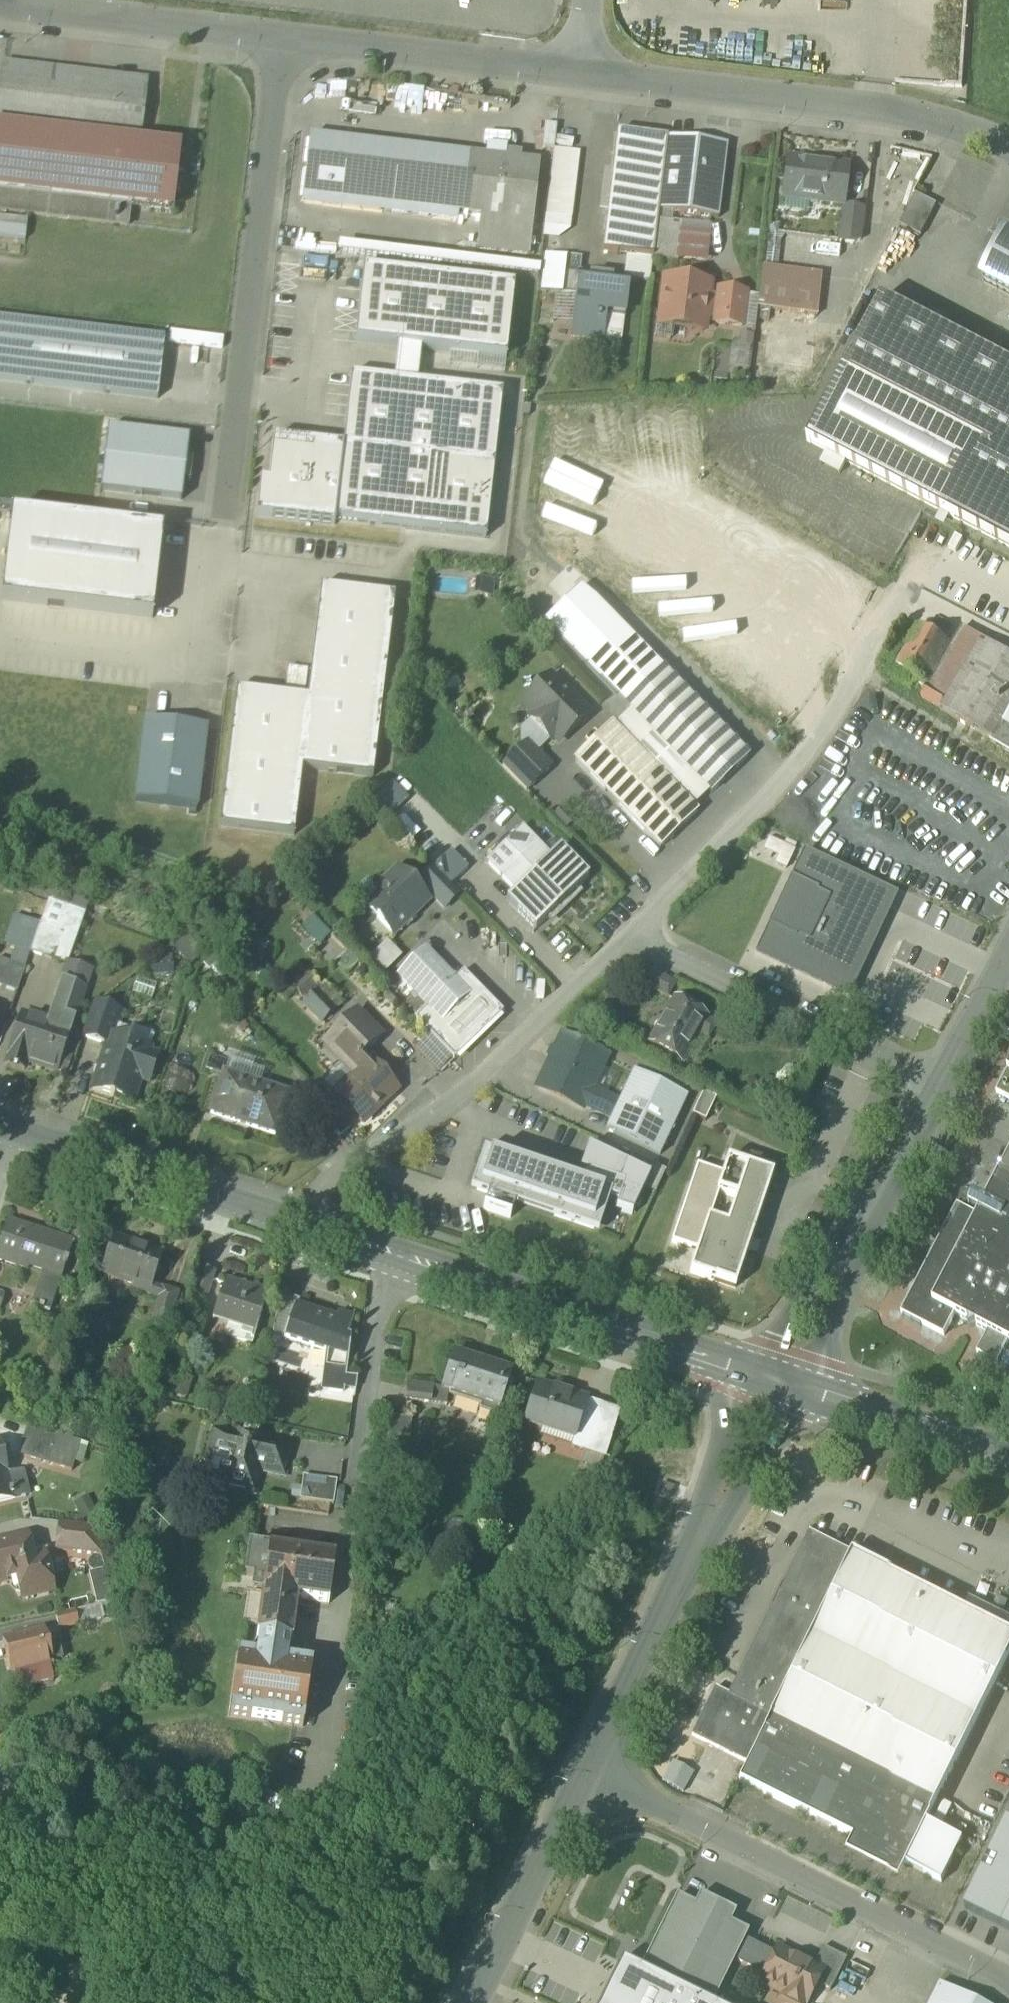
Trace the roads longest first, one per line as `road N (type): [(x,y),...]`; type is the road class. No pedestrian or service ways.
road 1 (residential): [(223,518),(283,38)]
road 2 (residential): [(1008,1980),(582,1766)]
road 3 (unclassified): [(294,1220),(340,1171),(435,1121),(503,1045),(623,936)]
road 4 (residential): [(582,74),(862,106),(1008,147)]
road 5 (residential): [(771,1376),(582,1766)]
road 6 (unclassified): [(623,936),(781,775),(856,677),(895,607)]
road 7 (residential): [(378,1248),(380,1293),(332,1660)]
road 8 (secondary): [(771,1376),(378,1248)]
road 9 (unclassified): [(623,936),(940,1085)]
road 10 (residential): [(771,1376),(940,1085)]
road 11 (residential): [(283,38),(582,74)]
road 12 (secondary): [(294,1220),(11,1126)]
road 13 (residential): [(0,2),(283,38)]
road 14 (residential): [(582,1766),(466,2002)]
road 15 (secondary): [(1008,1456),(771,1376)]
road 16 (residential): [(940,1085),(1008,963)]

